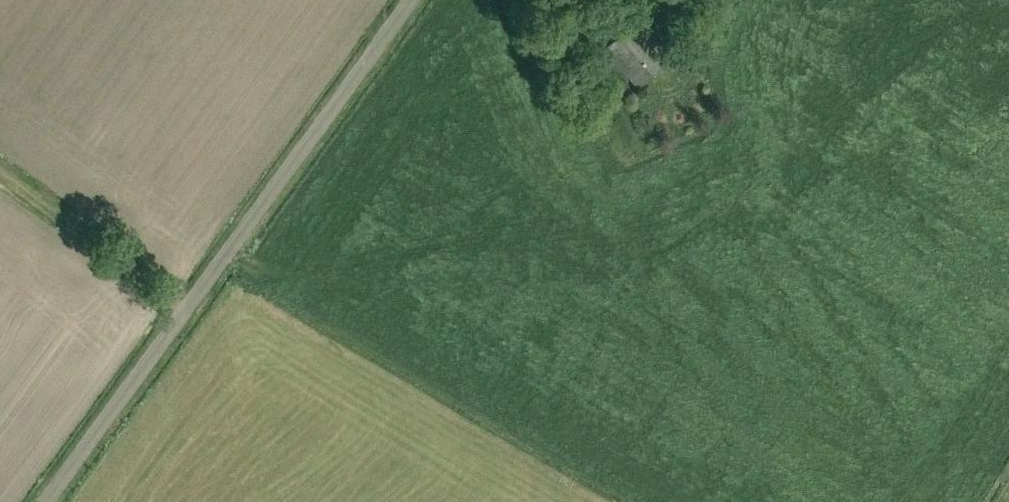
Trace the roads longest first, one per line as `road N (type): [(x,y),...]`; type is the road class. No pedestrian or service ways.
road 1 (unclassified): [(48,501),(412,0)]

